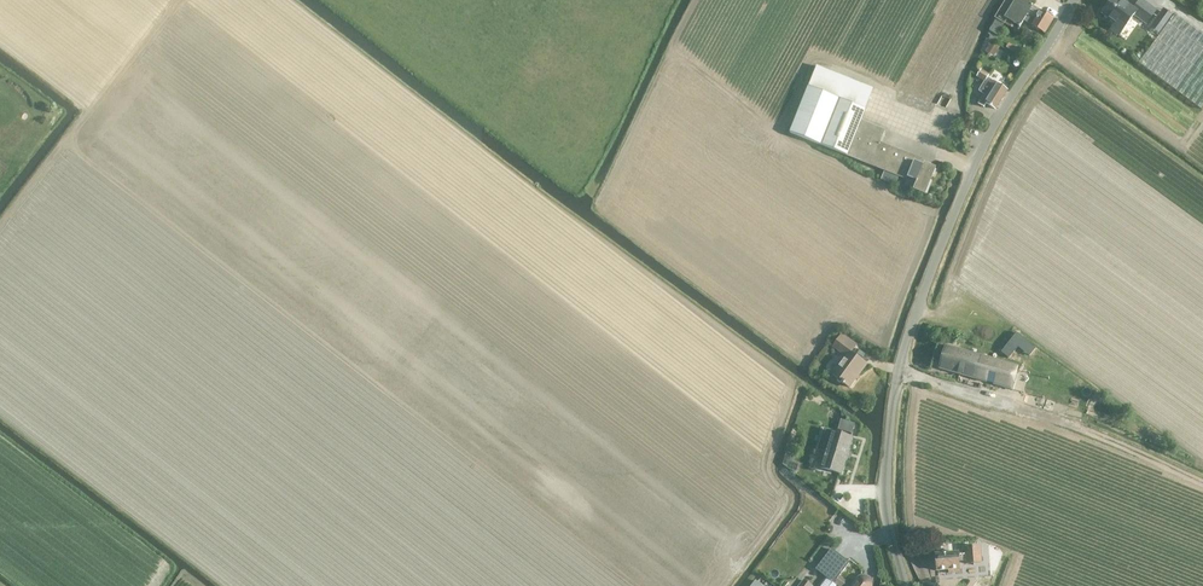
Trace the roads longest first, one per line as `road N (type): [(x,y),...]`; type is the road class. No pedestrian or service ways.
road 1 (unclassified): [(906,585),(884,483),(910,323),(997,118),(1075,0)]

